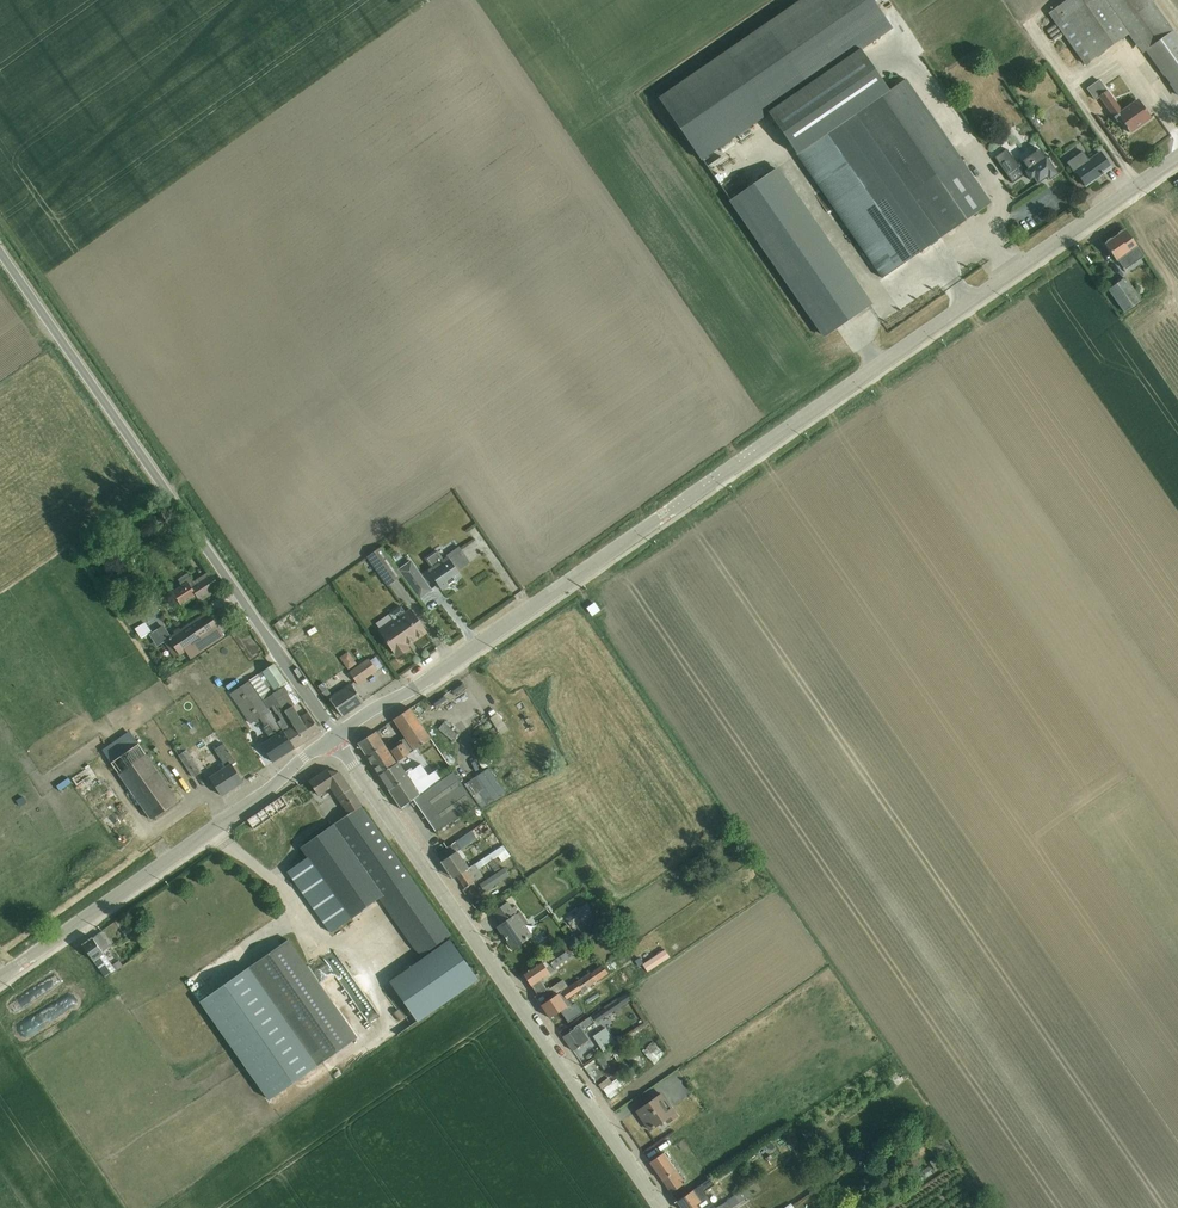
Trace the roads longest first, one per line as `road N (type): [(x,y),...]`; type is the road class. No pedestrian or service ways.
road 1 (tertiary): [(335,735),(416,687),(1177,156)]
road 2 (unclassified): [(335,735),(0,252)]
road 3 (residential): [(335,735),(659,1207)]
road 4 (tertiary): [(0,978),(335,735)]

